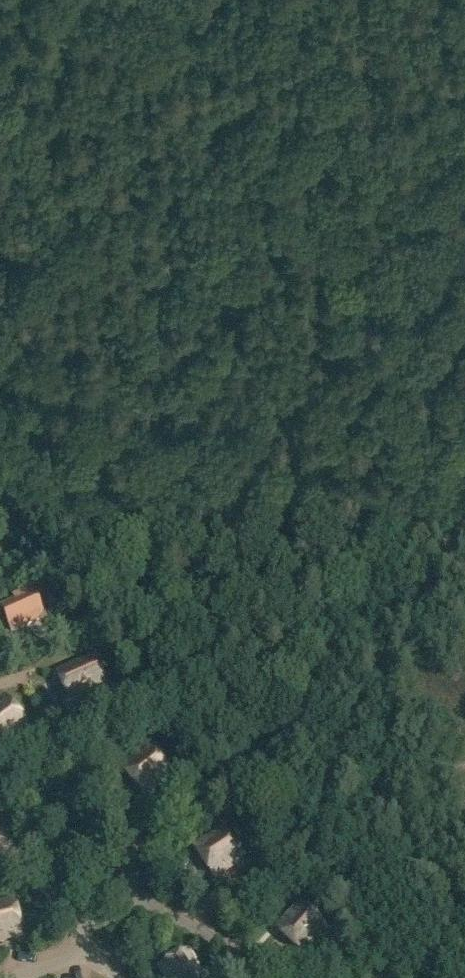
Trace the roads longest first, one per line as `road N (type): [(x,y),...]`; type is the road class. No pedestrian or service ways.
road 1 (track): [(0,418),(264,743)]
road 2 (track): [(201,216),(426,494)]
road 3 (track): [(249,778),(426,494)]
road 4 (track): [(41,0),(201,216)]
road 5 (track): [(343,0),(201,216)]

